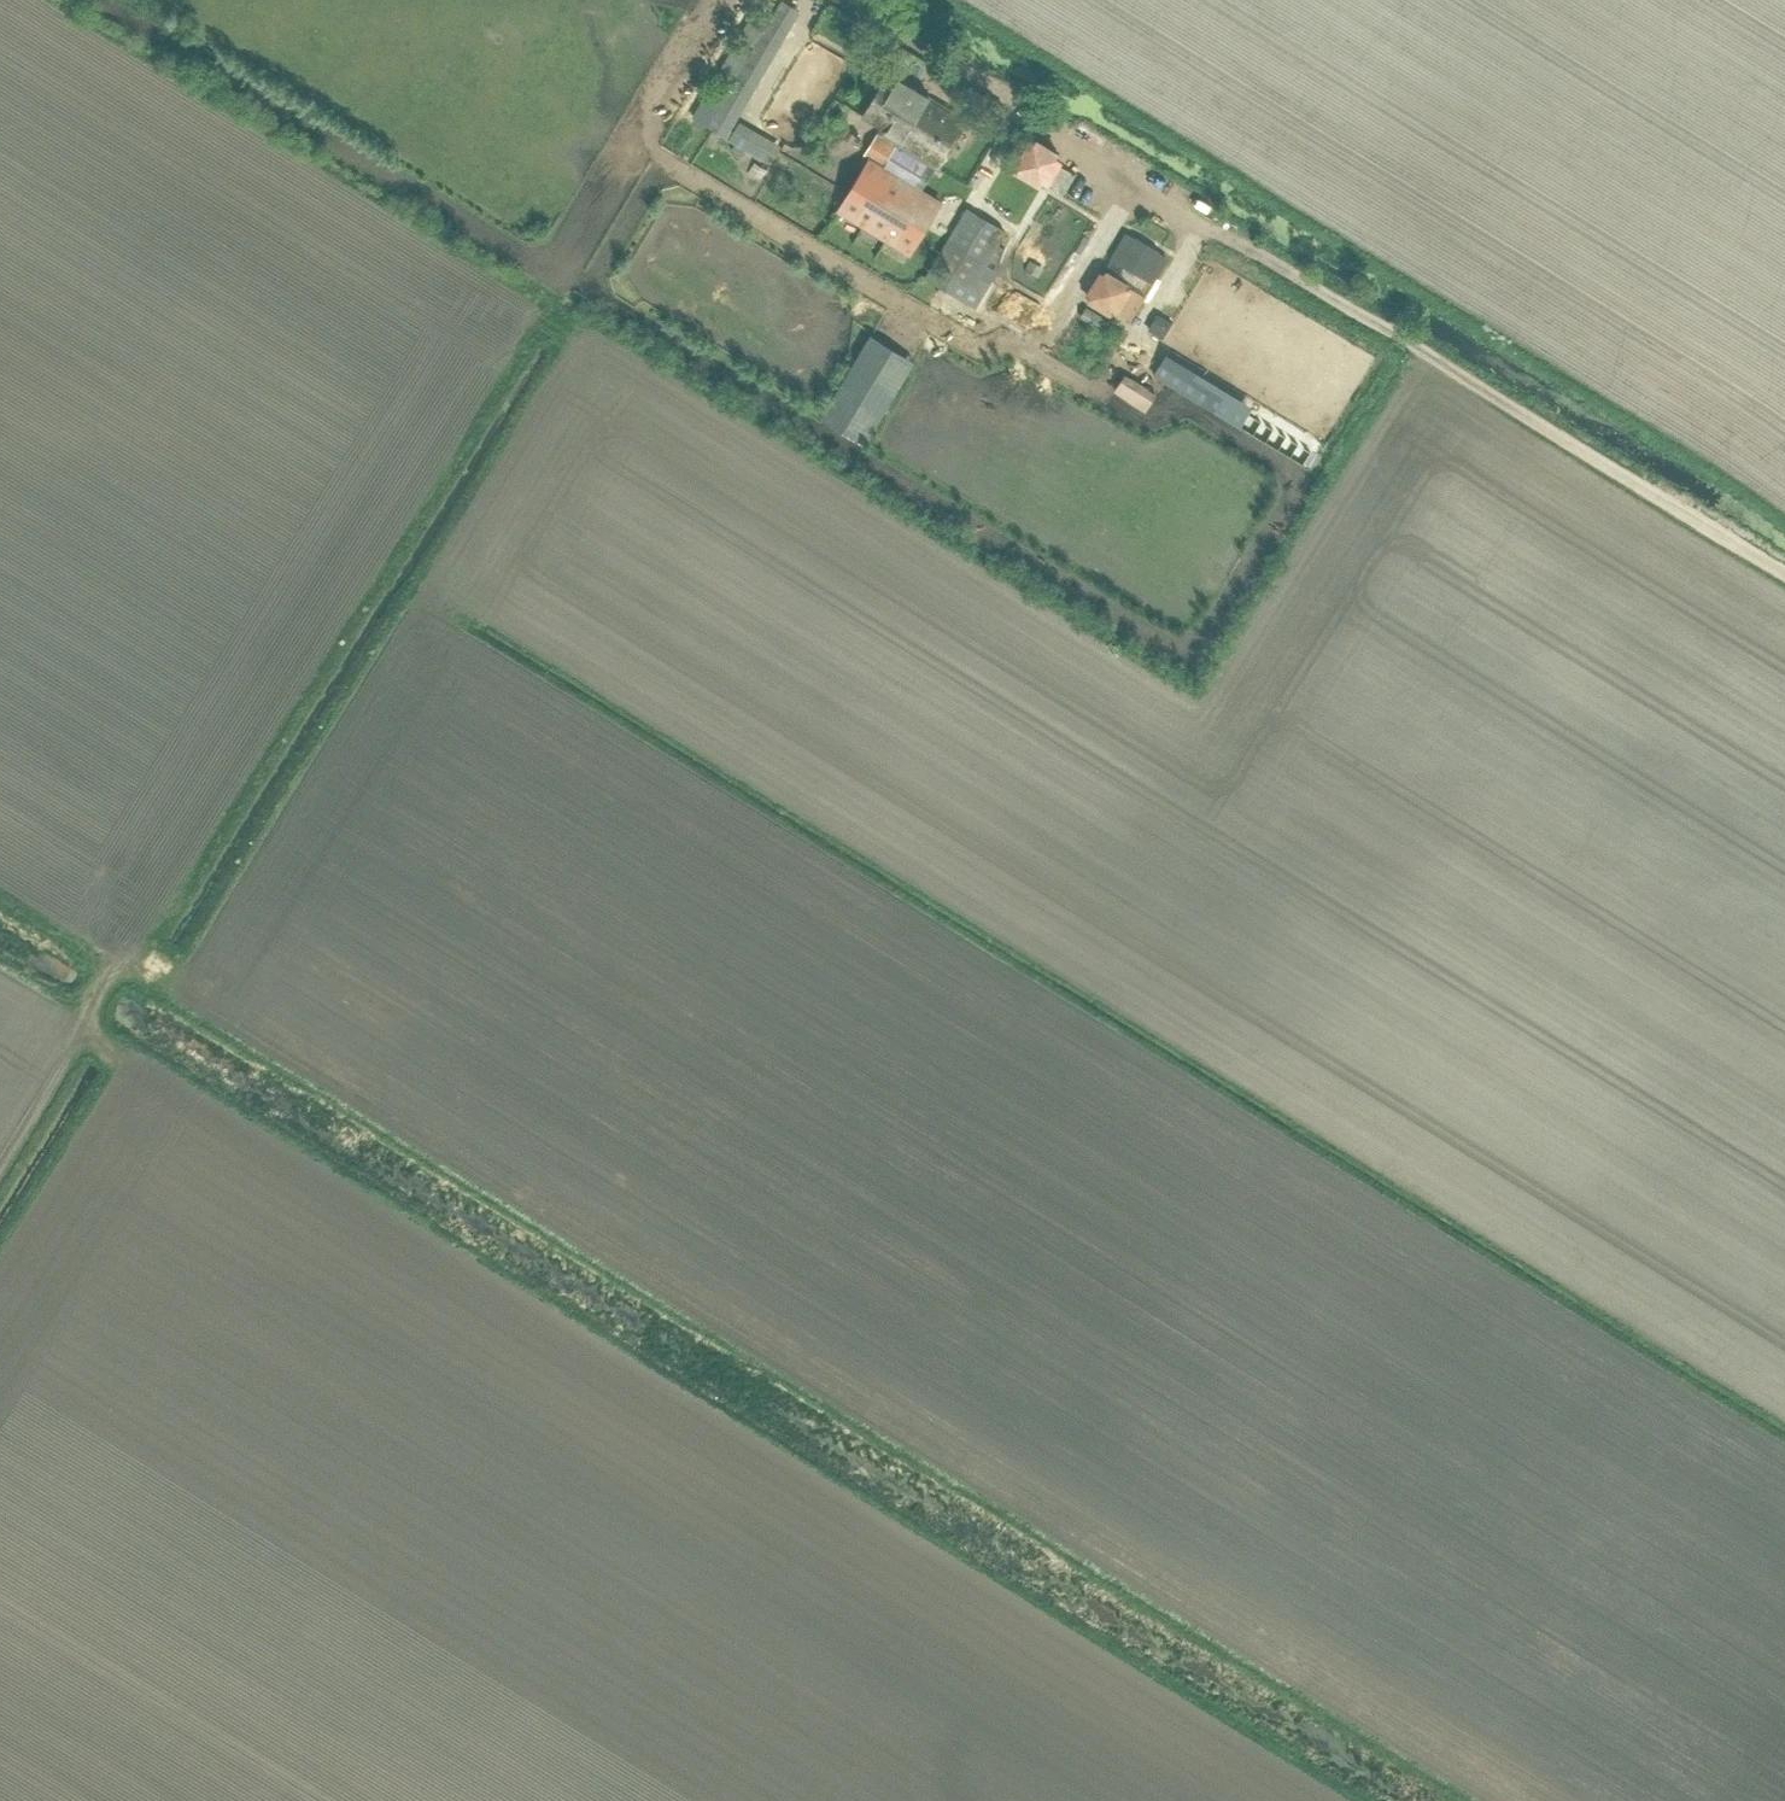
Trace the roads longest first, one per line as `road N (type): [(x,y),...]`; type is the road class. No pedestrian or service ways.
road 1 (track): [(626,132),(977,349),(1012,340),(1142,421),(1184,410),(1303,484),(1204,637),(1166,638),(545,268)]
road 2 (track): [(852,0),(1318,289),(1784,564)]
road 3 (track): [(104,0),(545,268),(699,9)]
road 4 (track): [(1030,351),(1137,176)]
road 5 (track): [(1098,394),(1208,221)]

